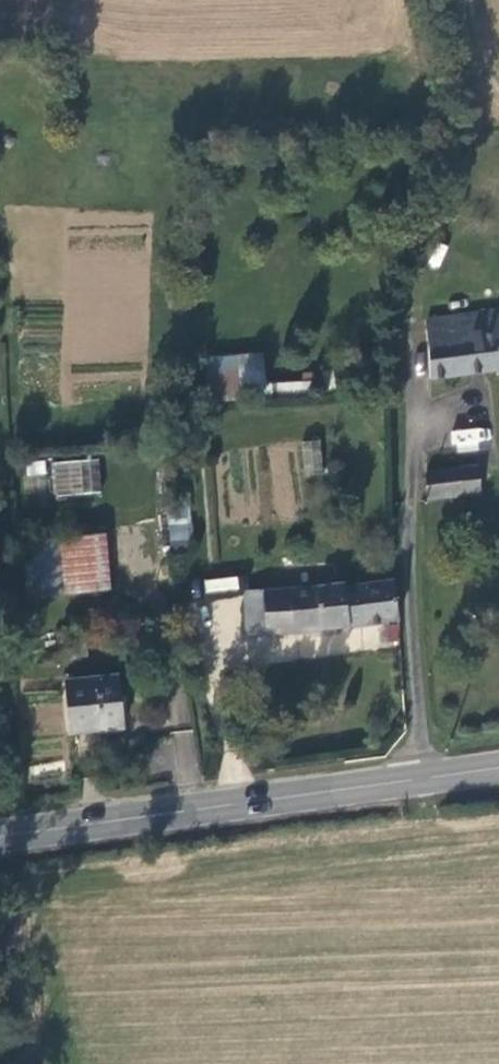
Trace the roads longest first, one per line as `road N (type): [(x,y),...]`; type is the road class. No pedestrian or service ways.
road 1 (secondary): [(0,838),(498,771)]

